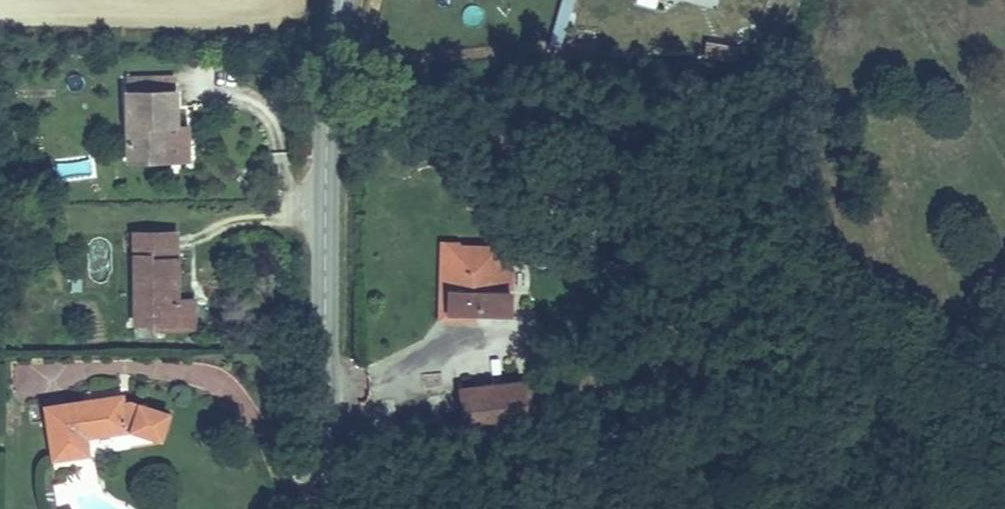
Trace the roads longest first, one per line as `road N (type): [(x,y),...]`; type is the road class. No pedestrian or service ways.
road 1 (tertiary): [(330,508),(327,133),(344,0)]

